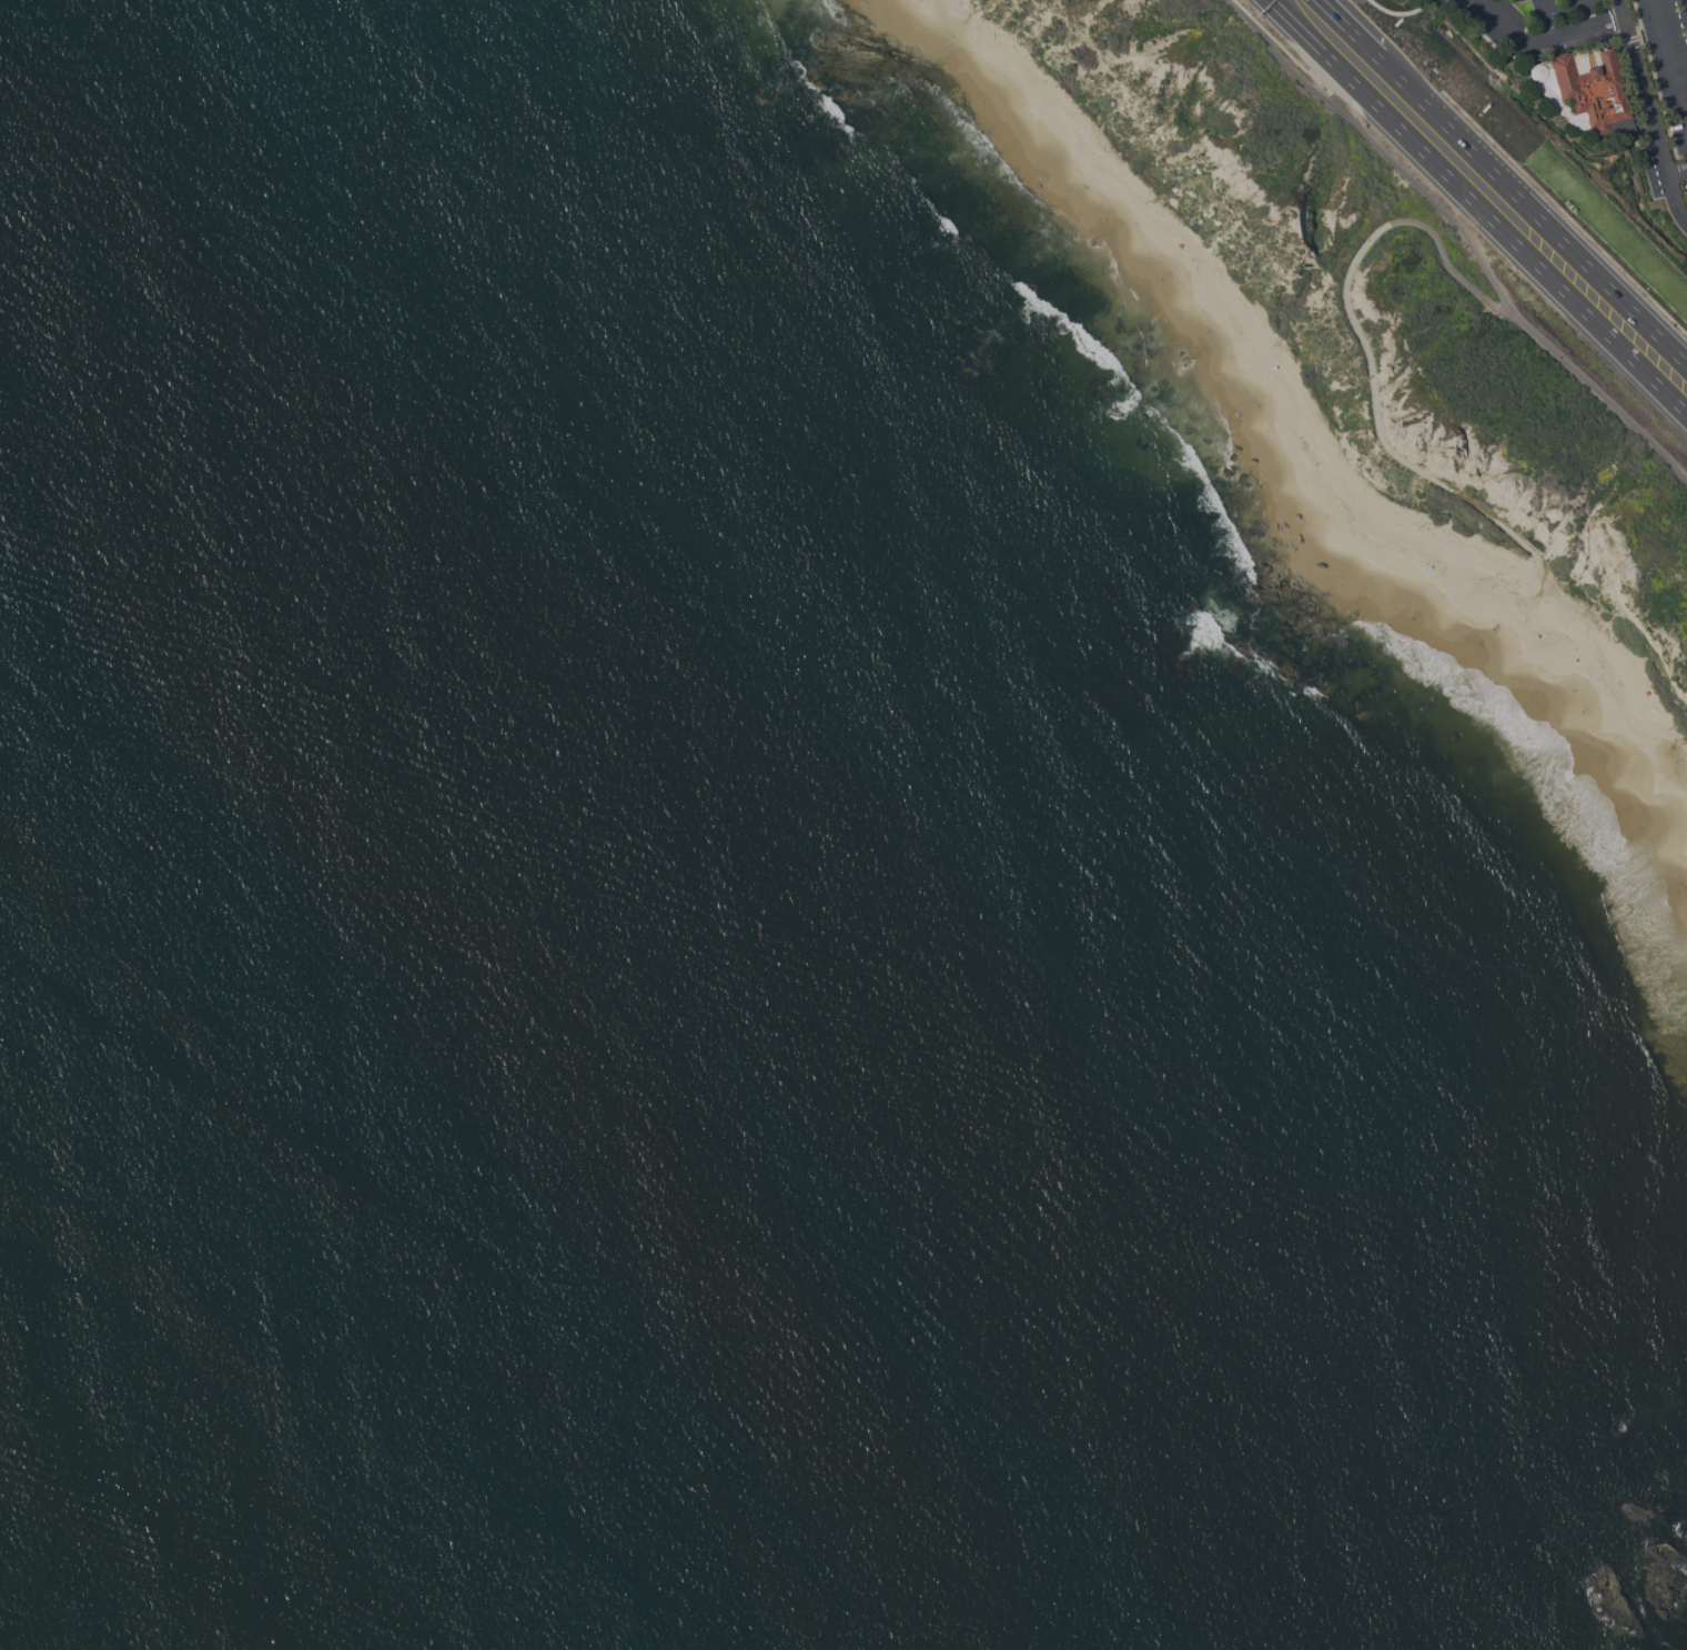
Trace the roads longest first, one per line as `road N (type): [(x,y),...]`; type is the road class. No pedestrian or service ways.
road 1 (primary): [(1271,0),(1686,414)]
road 2 (primary): [(1686,366),(1377,59)]

